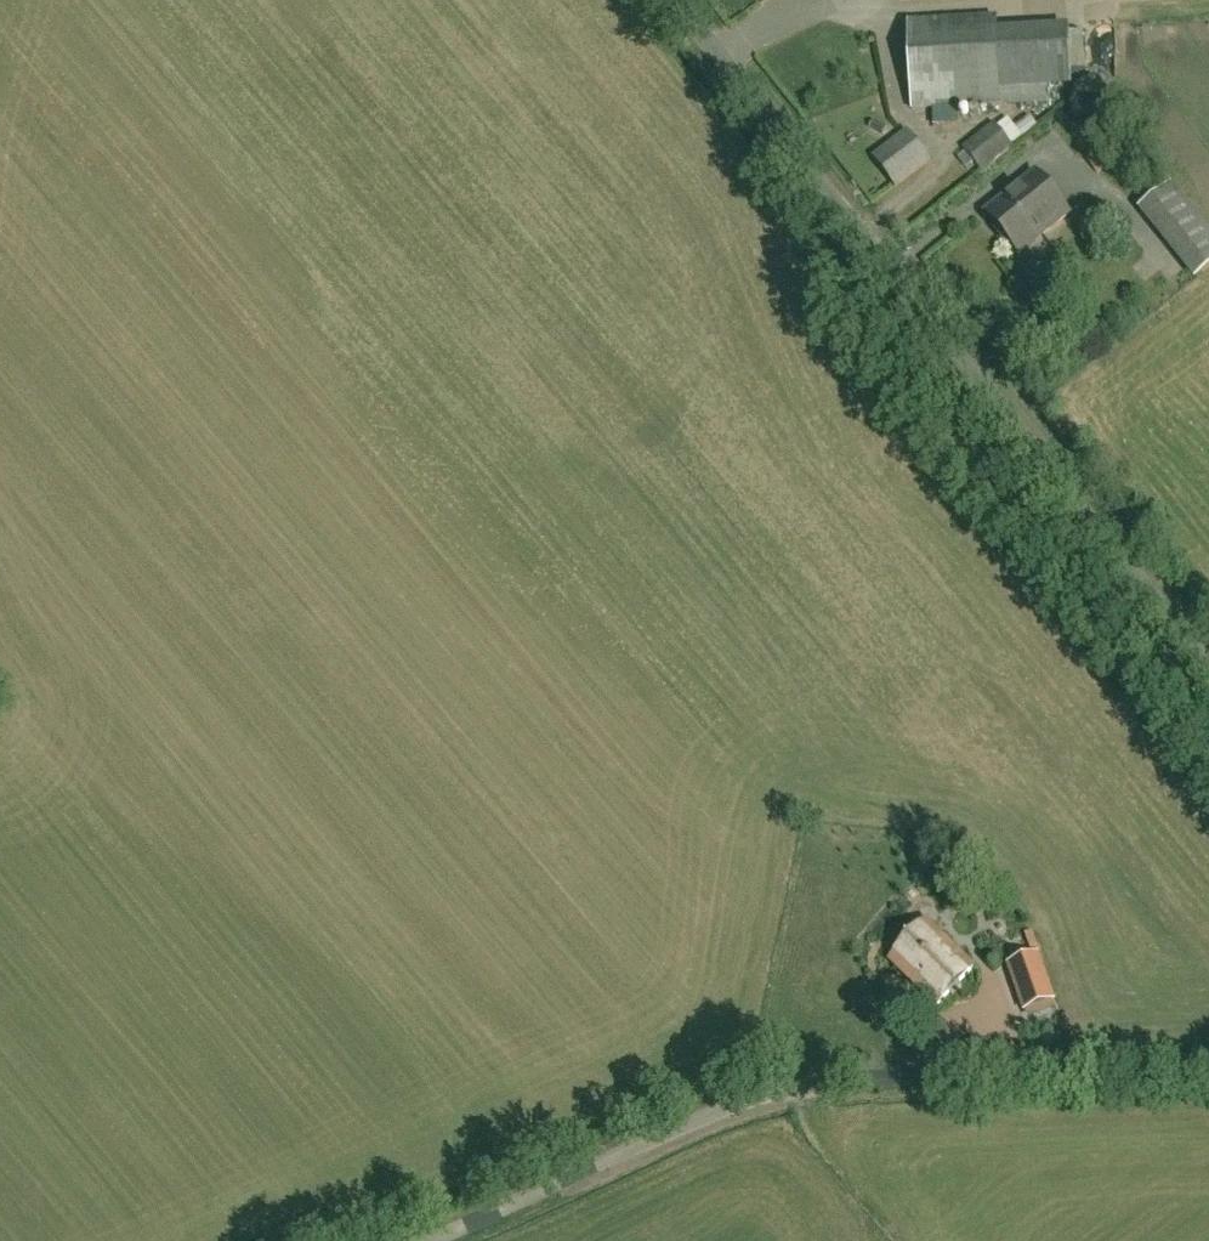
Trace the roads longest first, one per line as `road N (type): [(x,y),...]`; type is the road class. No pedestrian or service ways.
road 1 (unclassified): [(1208,665),(675,0)]
road 2 (unclassified): [(452,1240),(767,1098),(845,1084),(1208,1071)]

